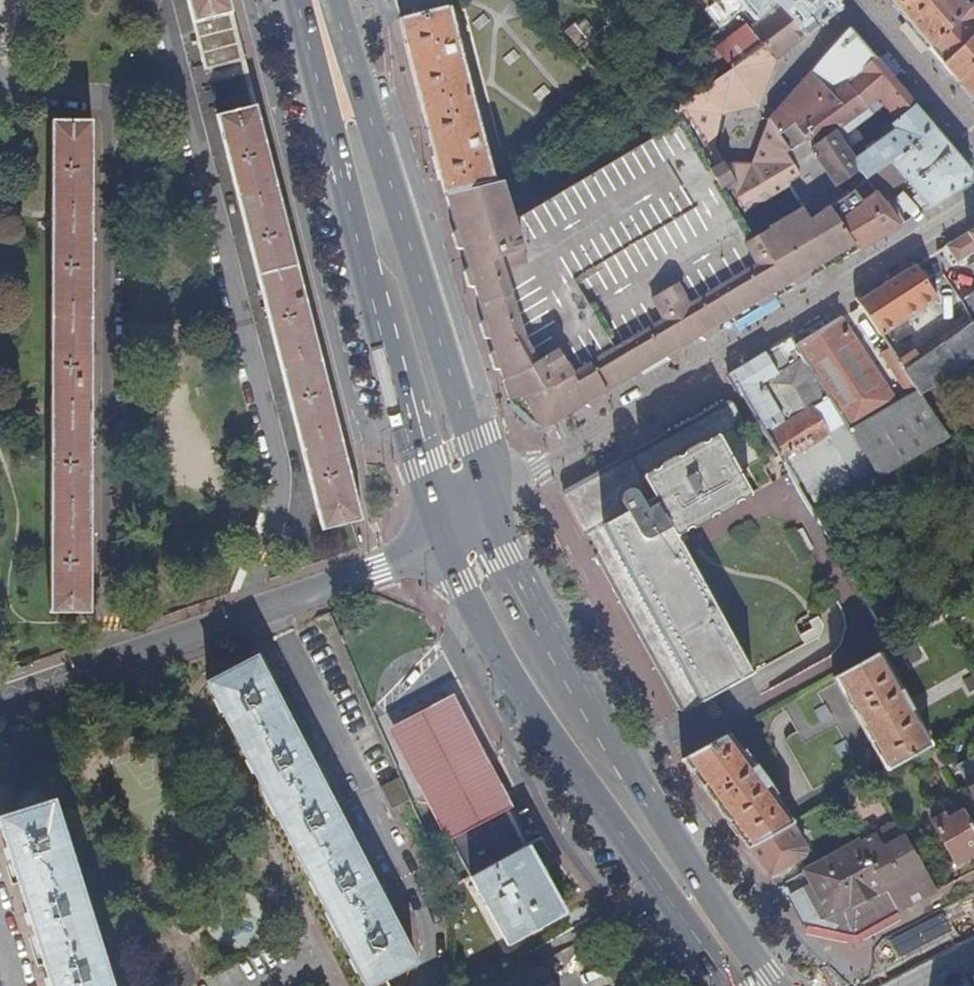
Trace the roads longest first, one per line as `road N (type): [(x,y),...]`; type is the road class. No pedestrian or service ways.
road 1 (residential): [(973,194),(465,518)]
road 2 (primary): [(753,985),(511,638),(465,518)]
road 3 (primary): [(465,518),(319,0)]
road 4 (residential): [(465,518),(391,566),(0,704)]

